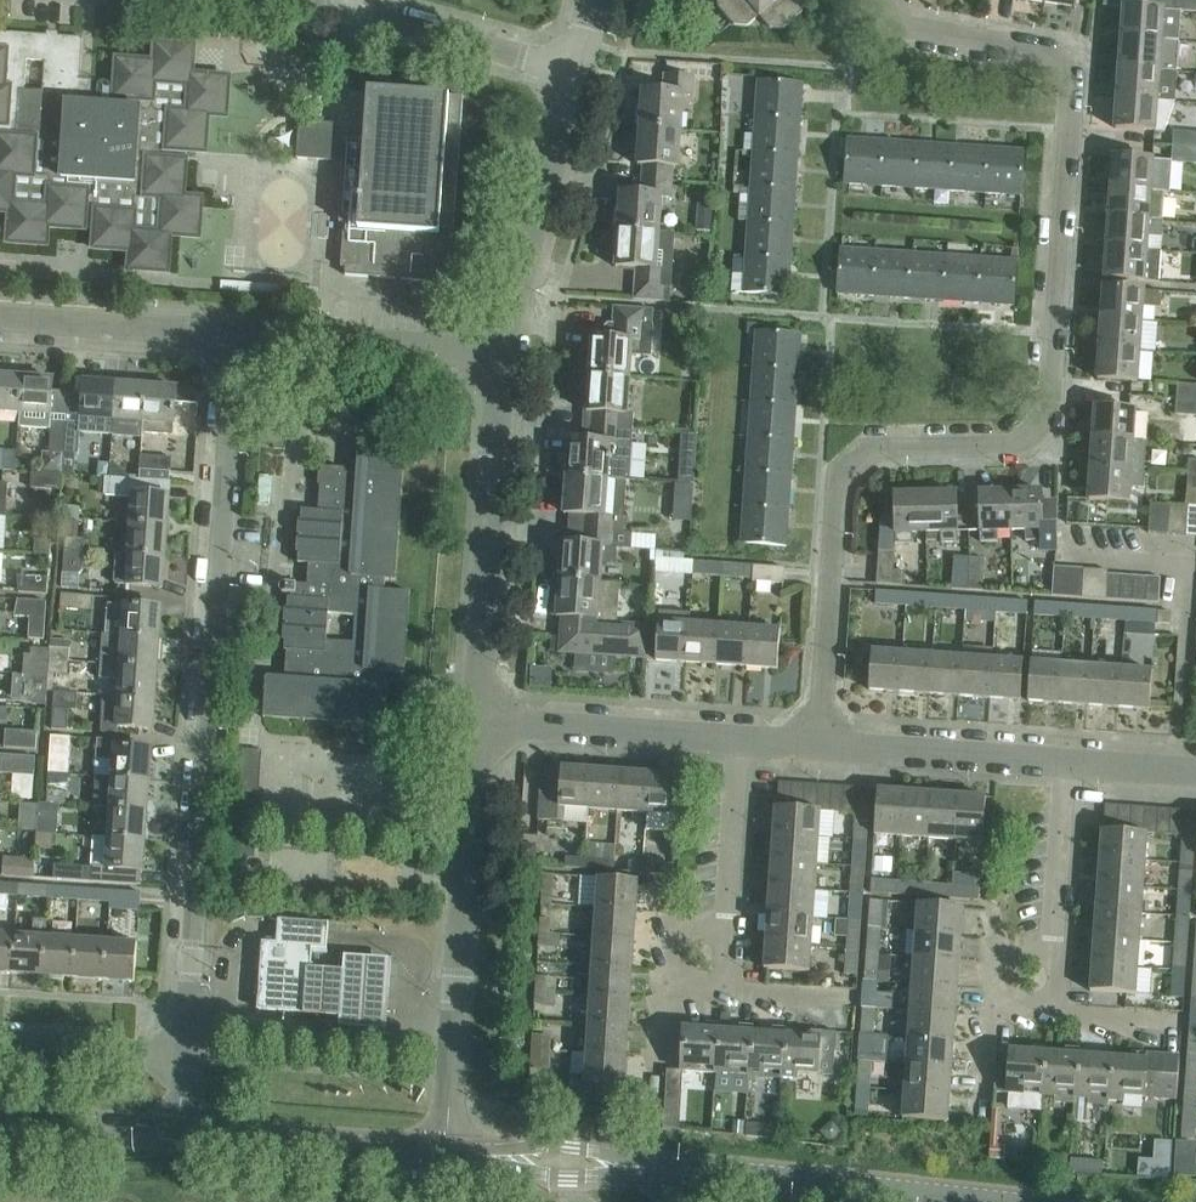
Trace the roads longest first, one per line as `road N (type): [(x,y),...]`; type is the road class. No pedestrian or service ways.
road 1 (residential): [(819,745),(838,480),(867,450),(1022,447),(1051,410),(1073,85),(1045,50),(899,28),(881,0)]
road 2 (residential): [(184,1055),(236,333)]
road 3 (unclassified): [(446,1151),(476,720)]
road 4 (unclassified): [(476,720),(504,352)]
road 5 (unclassified): [(576,74),(351,11),(236,0)]
road 6 (secondary): [(998,1201),(679,1170)]
road 7 (unclassified): [(504,352),(576,74)]
road 8 (residential): [(504,352),(236,333)]
road 9 (secondary): [(446,1151),(179,1135)]
road 10 (residential): [(738,739),(476,720)]
road 11 (residential): [(1065,763),(819,745)]
road 12 (residential): [(236,333),(0,317)]
road 13 (secondary): [(679,1170),(446,1151)]
road 14 (residential): [(1052,954),(1065,763)]
road 15 (residential): [(725,926),(738,739)]
road 16 (residential): [(184,1055),(0,1042)]
road 17 (secondary): [(179,1135),(0,1122)]
road 18 (residential): [(1195,772),(1065,763)]
road 19 (residential): [(1180,1021),(1070,1007),(1054,997)]
road 20 (residential): [(654,1101),(679,976)]
road 21 (residential): [(986,1115),(995,1004),(1007,996)]

